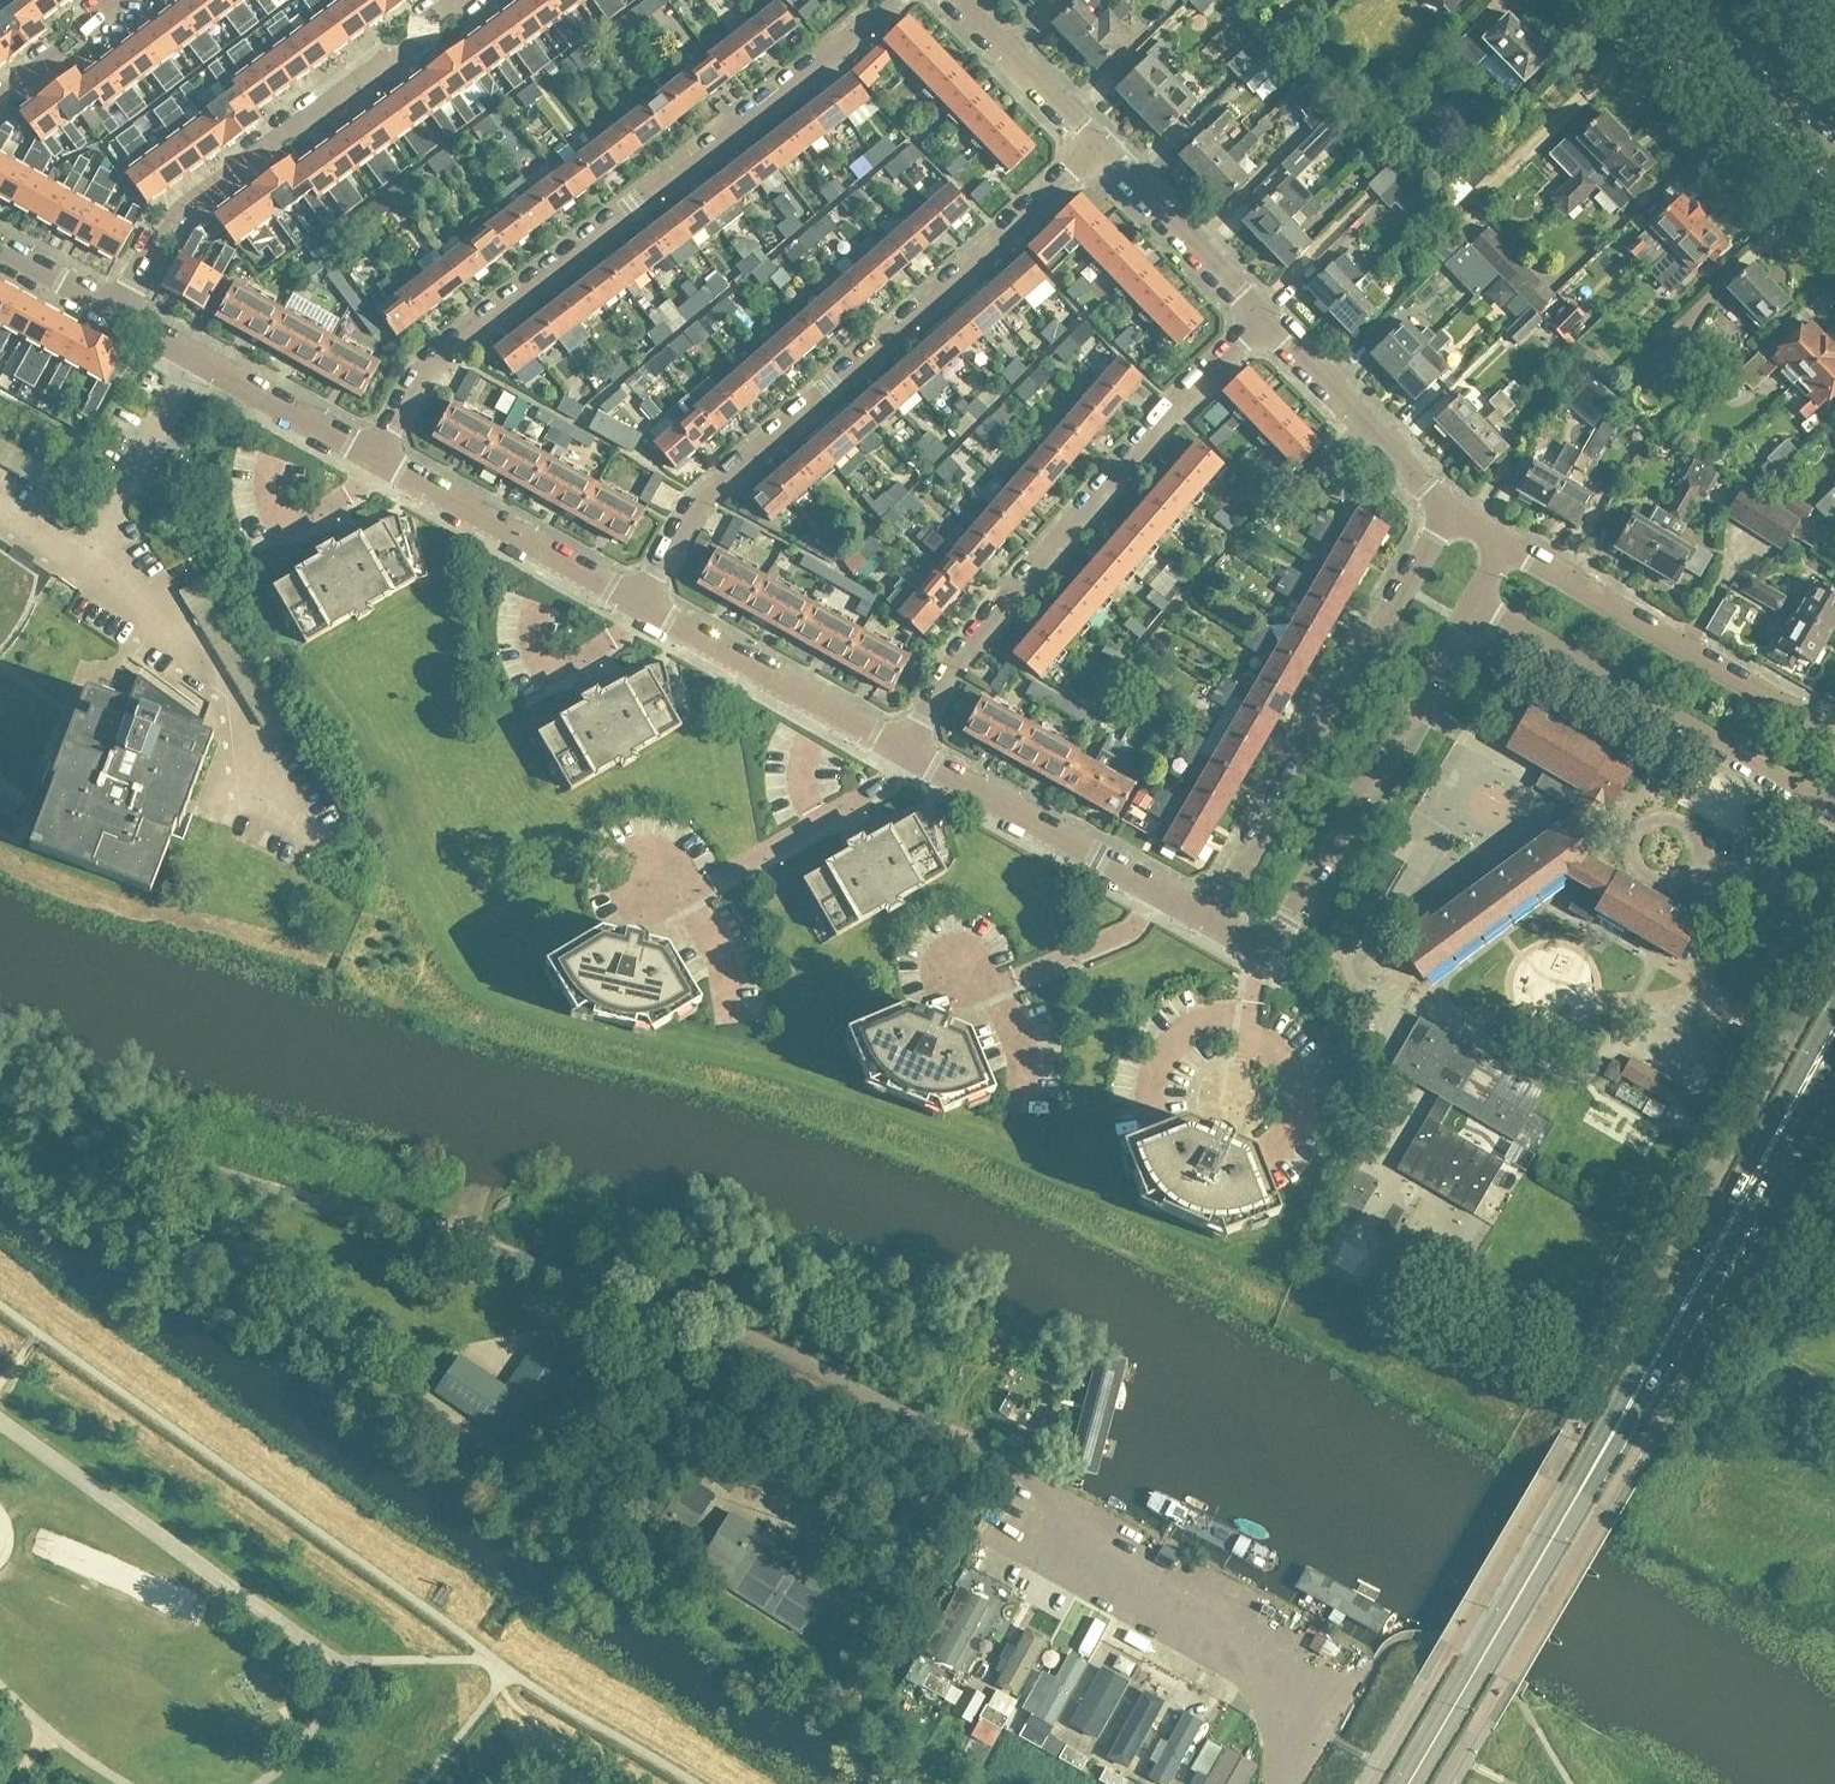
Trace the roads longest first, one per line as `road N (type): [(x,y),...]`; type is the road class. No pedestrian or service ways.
road 1 (residential): [(376,456),(420,374),(444,350),(894,0)]
road 2 (residential): [(640,604),(703,497),(1099,147)]
road 3 (residential): [(905,751),(954,661),(1262,316)]
road 4 (unclassified): [(1288,1783),(1338,1692),(1188,1608),(1046,1511),(1017,1473)]
road 5 (residential): [(1210,921),(1448,512)]
road 6 (residential): [(115,311),(172,214),(458,0)]
road 7 (residential): [(1210,921),(1249,943),(1278,940),(1475,605)]
road 8 (secondary): [(1408,1783),(1636,1394)]
road 9 (secondary): [(1834,1014),(1644,1358),(1636,1394)]
road 10 (residential): [(1834,814),(1475,605)]
road 11 (residential): [(1834,737),(1508,548)]
road 12 (secondary): [(1636,1394),(1834,1078)]
road 13 (residential): [(1210,921),(905,751)]
road 14 (residential): [(85,558),(228,698),(300,816)]
road 15 (residential): [(1834,225),(1617,0)]
road 16 (residential): [(905,751),(640,604)]
road 17 (residential): [(640,604),(376,456)]
road 18 (residential): [(1448,512),(1262,316)]
road 19 (residential): [(1262,316),(1099,147)]
road 20 (residential): [(197,356),(85,558)]
road 21 (residential): [(1099,147),(951,0)]
road 22 (residential): [(376,456),(197,356)]
road 23 (secondary): [(1738,40),(1734,56),(1834,164)]
road 24 (residential): [(0,95),(121,0)]
road 25 (residential): [(115,311),(0,246)]
road 26 (secondary): [(1834,120),(1756,40),(1738,40)]

